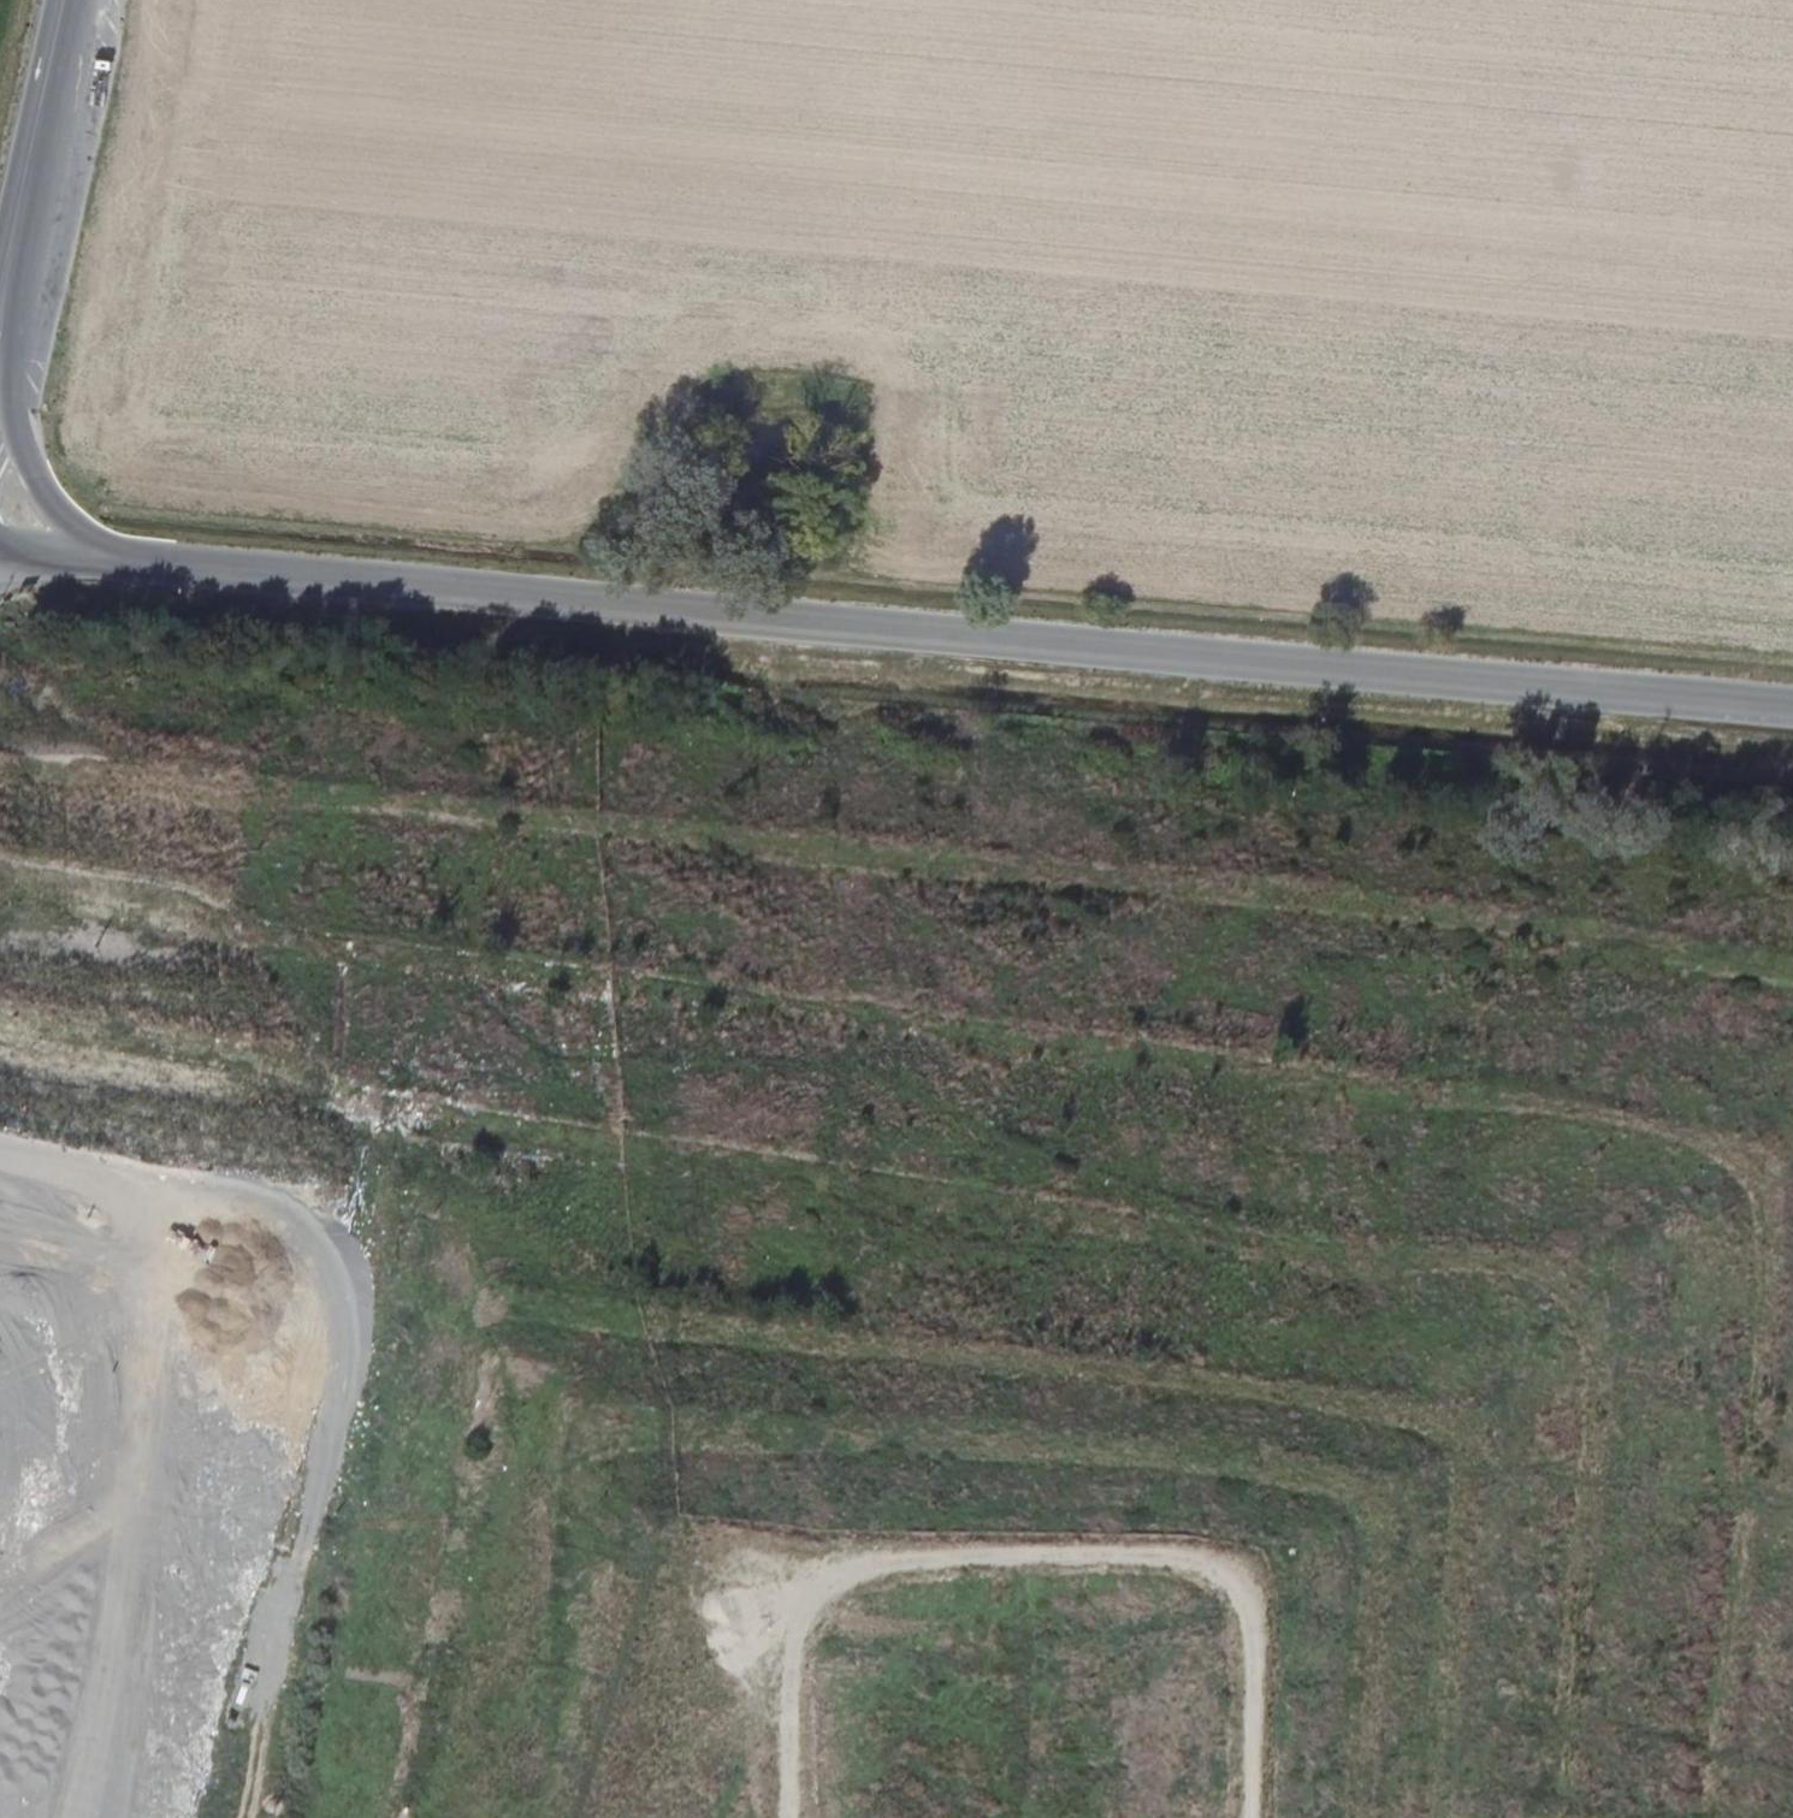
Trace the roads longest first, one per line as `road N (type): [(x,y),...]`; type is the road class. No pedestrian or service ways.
road 1 (unclassified): [(1792,720),(211,586)]
road 2 (unclassified): [(211,586),(139,555),(82,516),(52,455),(37,210)]
road 3 (unclassified): [(211,586),(0,551)]
road 4 (unclassified): [(37,210),(76,0)]
road 5 (unclassified): [(0,391),(37,210)]

